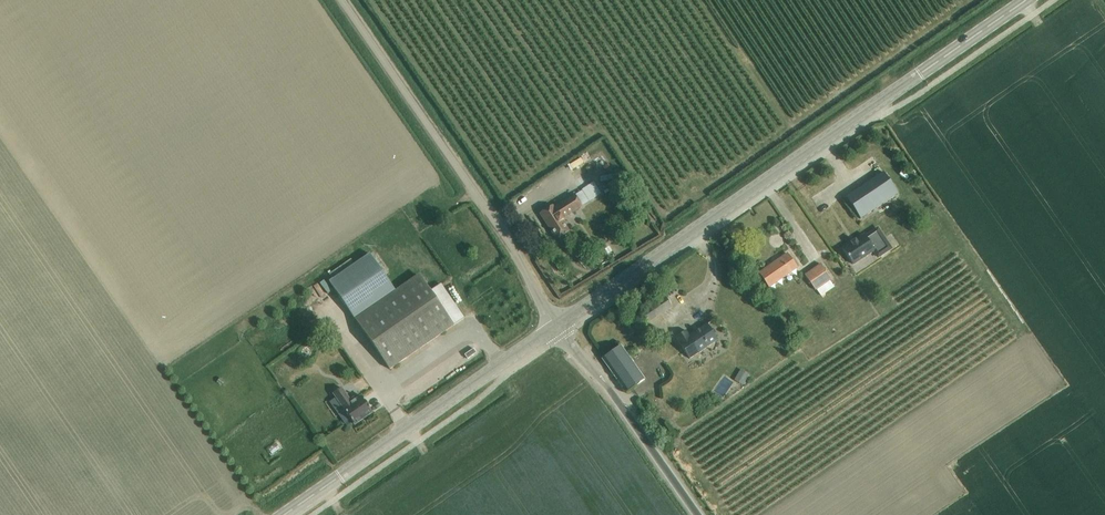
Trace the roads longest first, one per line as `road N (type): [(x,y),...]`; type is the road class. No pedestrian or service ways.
road 1 (tertiary): [(557,327),(1024,0)]
road 2 (unclassified): [(557,327),(498,224),(342,0)]
road 3 (tertiary): [(282,514),(557,327)]
road 4 (unclassified): [(697,514),(557,327)]

